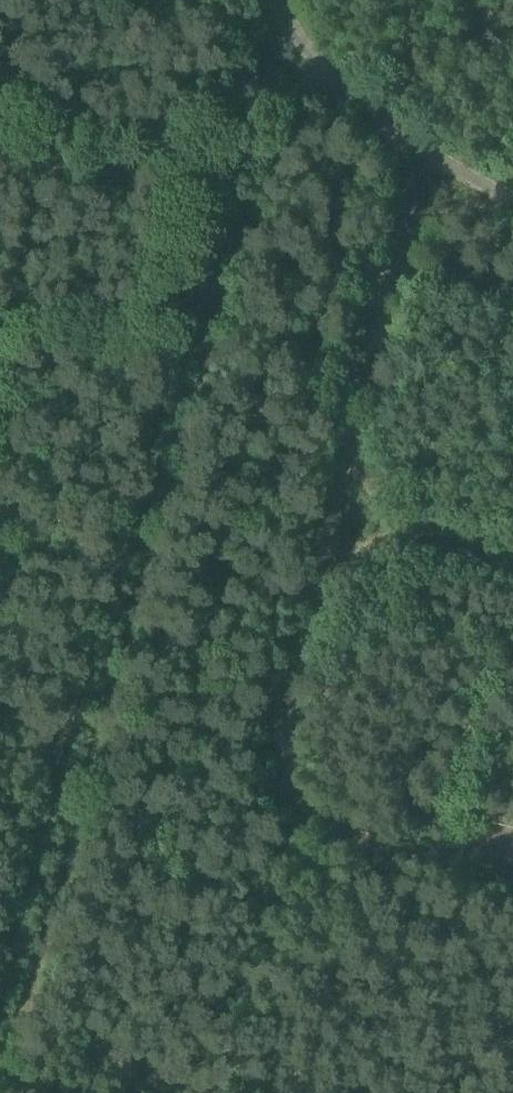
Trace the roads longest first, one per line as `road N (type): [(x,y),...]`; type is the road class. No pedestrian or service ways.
road 1 (track): [(0,969),(216,227)]
road 2 (unclassified): [(328,525),(269,738),(277,790),(312,832),(512,881)]
road 3 (unclassified): [(412,157),(328,525)]
road 4 (unclassified): [(328,525),(512,571)]
road 5 (unclassified): [(254,75),(216,227)]

